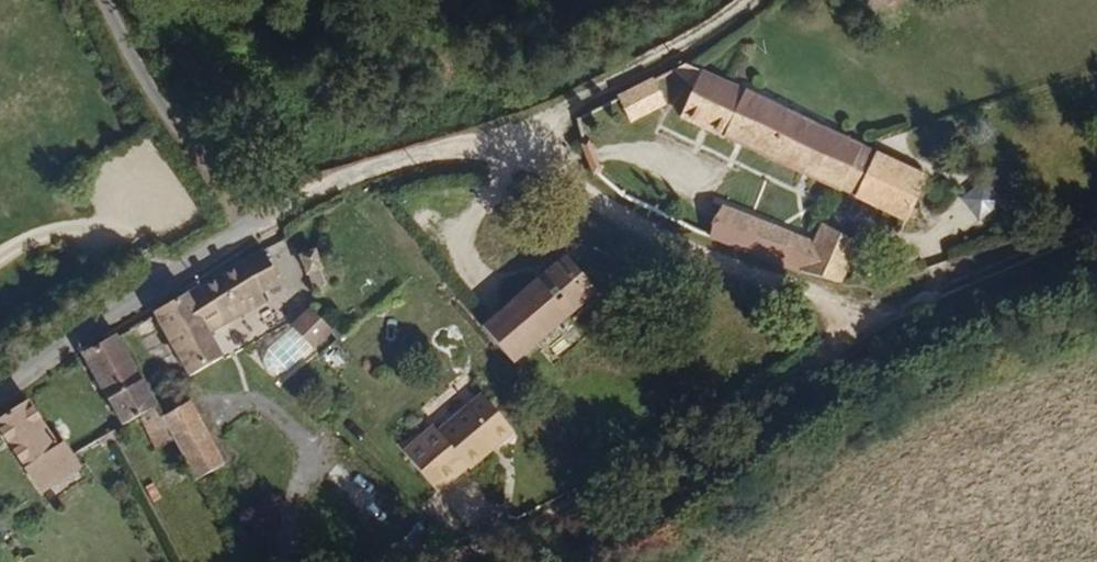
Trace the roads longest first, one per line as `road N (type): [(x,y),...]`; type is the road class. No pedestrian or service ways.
road 1 (track): [(1096,229),(1012,254),(874,319),(621,234),(495,143)]
road 2 (residential): [(0,391),(250,218),(143,74),(104,0)]
road 3 (track): [(874,319),(523,561)]
road 4 (track): [(495,143),(700,41),(762,0)]
road 5 (track): [(495,143),(250,218)]

